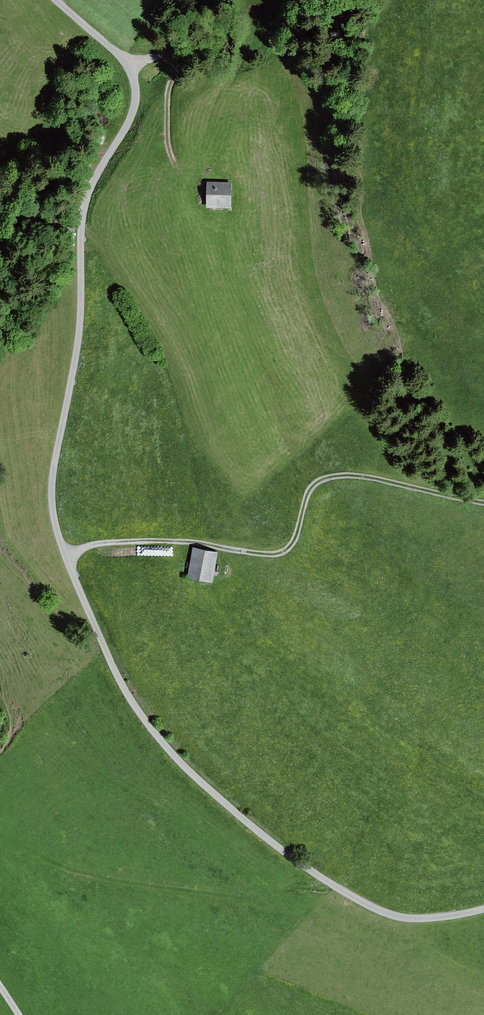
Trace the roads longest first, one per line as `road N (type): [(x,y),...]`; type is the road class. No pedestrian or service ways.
road 1 (unclassified): [(483,909),(403,918),(334,886),(197,778),(145,720),(114,669),(64,554),(52,491),(78,340),(83,211),(131,116),(135,91),(122,58),(57,0)]
road 2 (track): [(64,554),(107,543),(177,541),(276,554),(296,537),(309,491),(333,476),(483,503)]
road 3 (track): [(172,164),(166,103),(175,64),(164,57),(127,64)]

